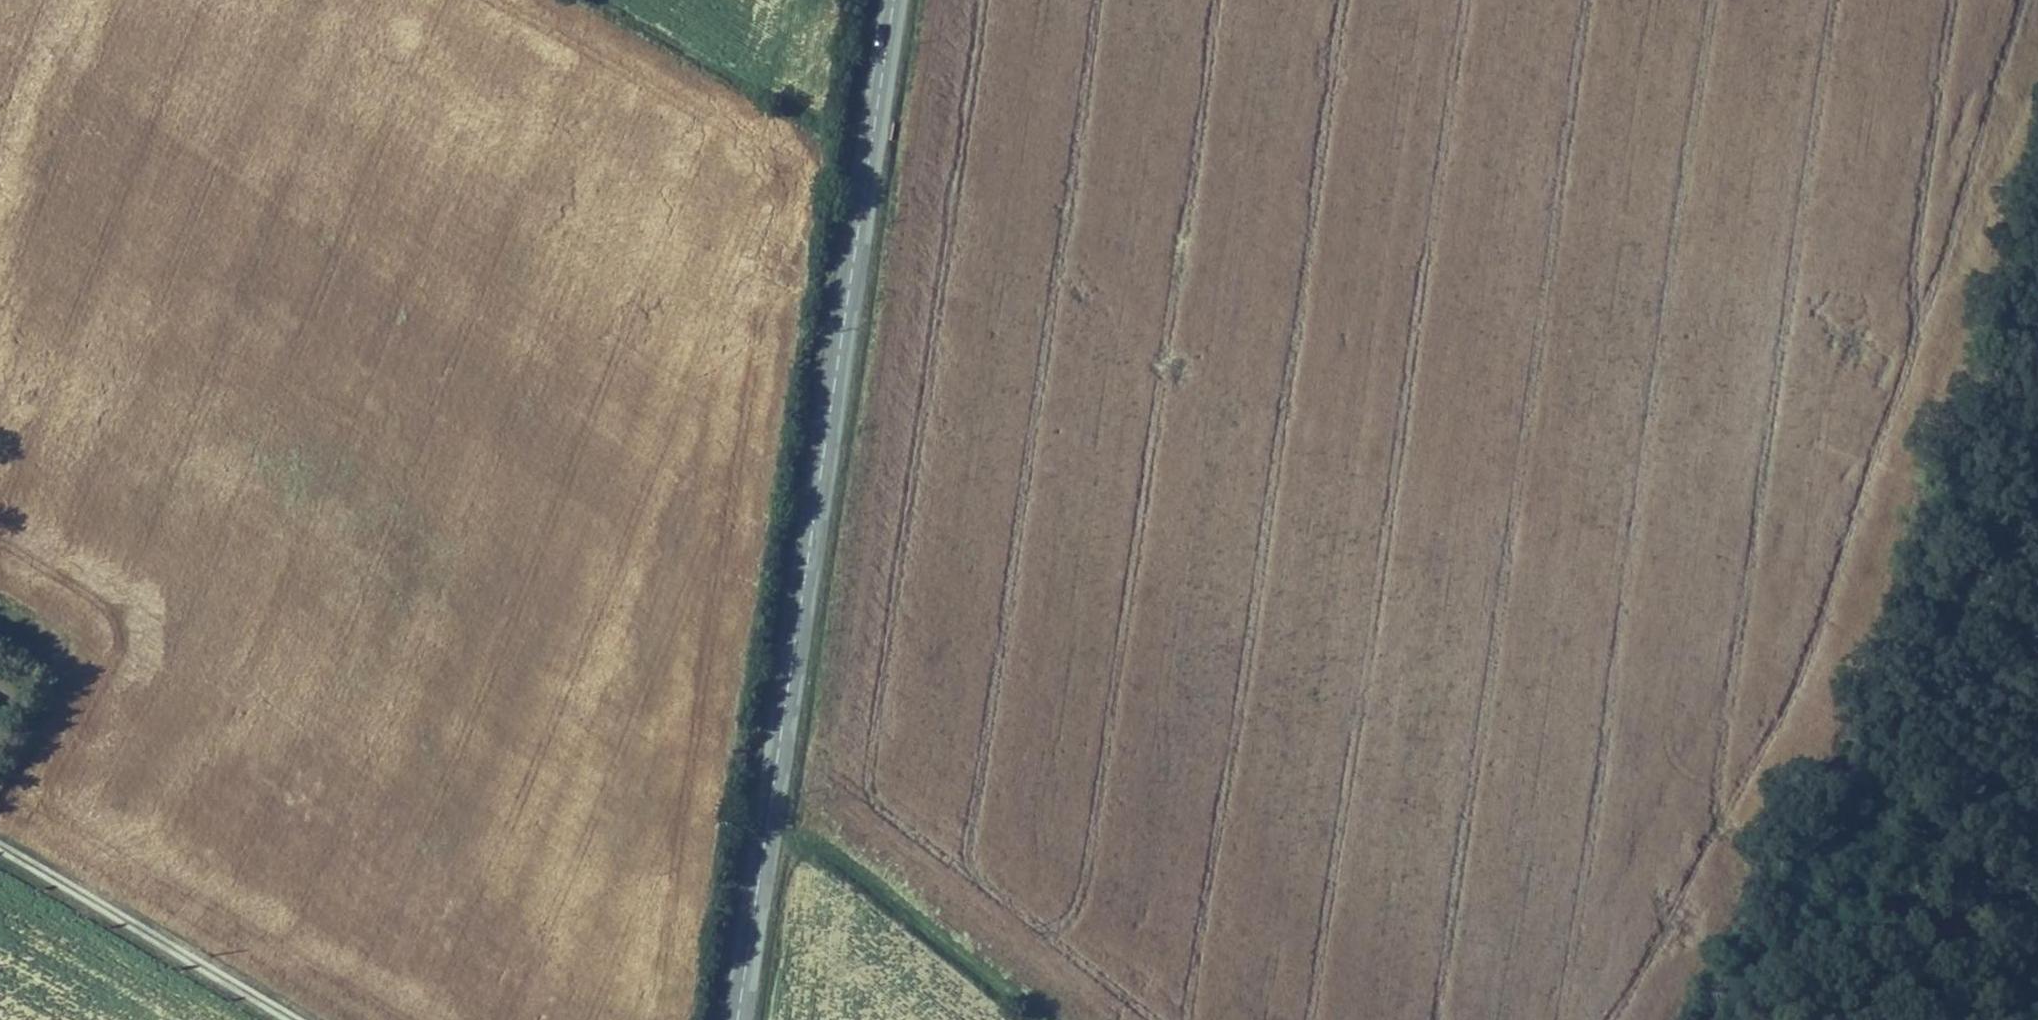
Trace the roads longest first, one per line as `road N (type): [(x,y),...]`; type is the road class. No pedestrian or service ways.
road 1 (tertiary): [(738,1019),(885,0)]
road 2 (track): [(305,1019),(0,840)]

